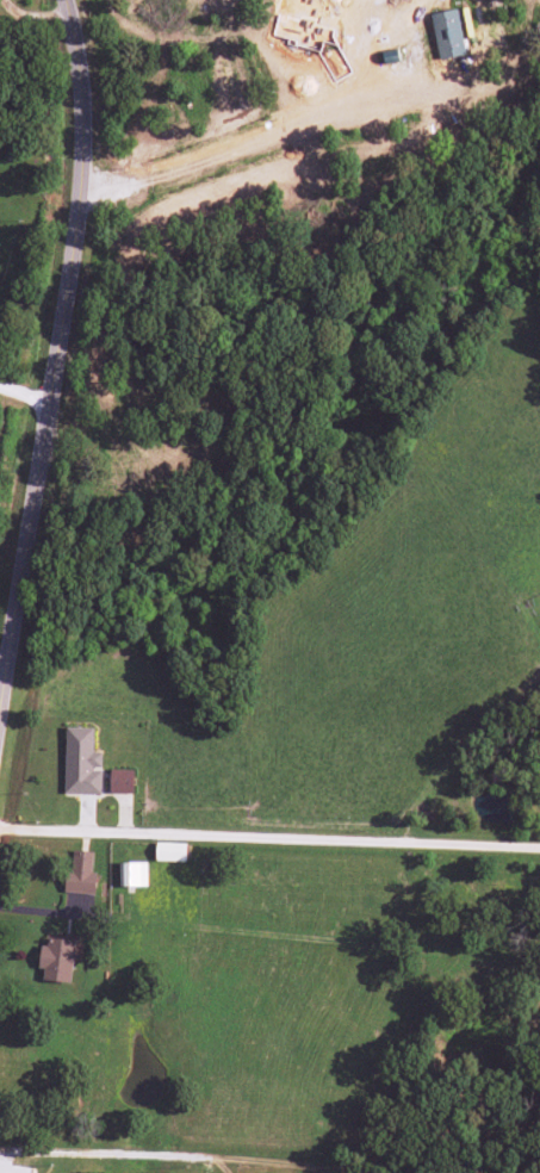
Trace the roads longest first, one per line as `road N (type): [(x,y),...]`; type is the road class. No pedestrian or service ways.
road 1 (secondary): [(0,747),(80,248),(88,143),(68,0)]

